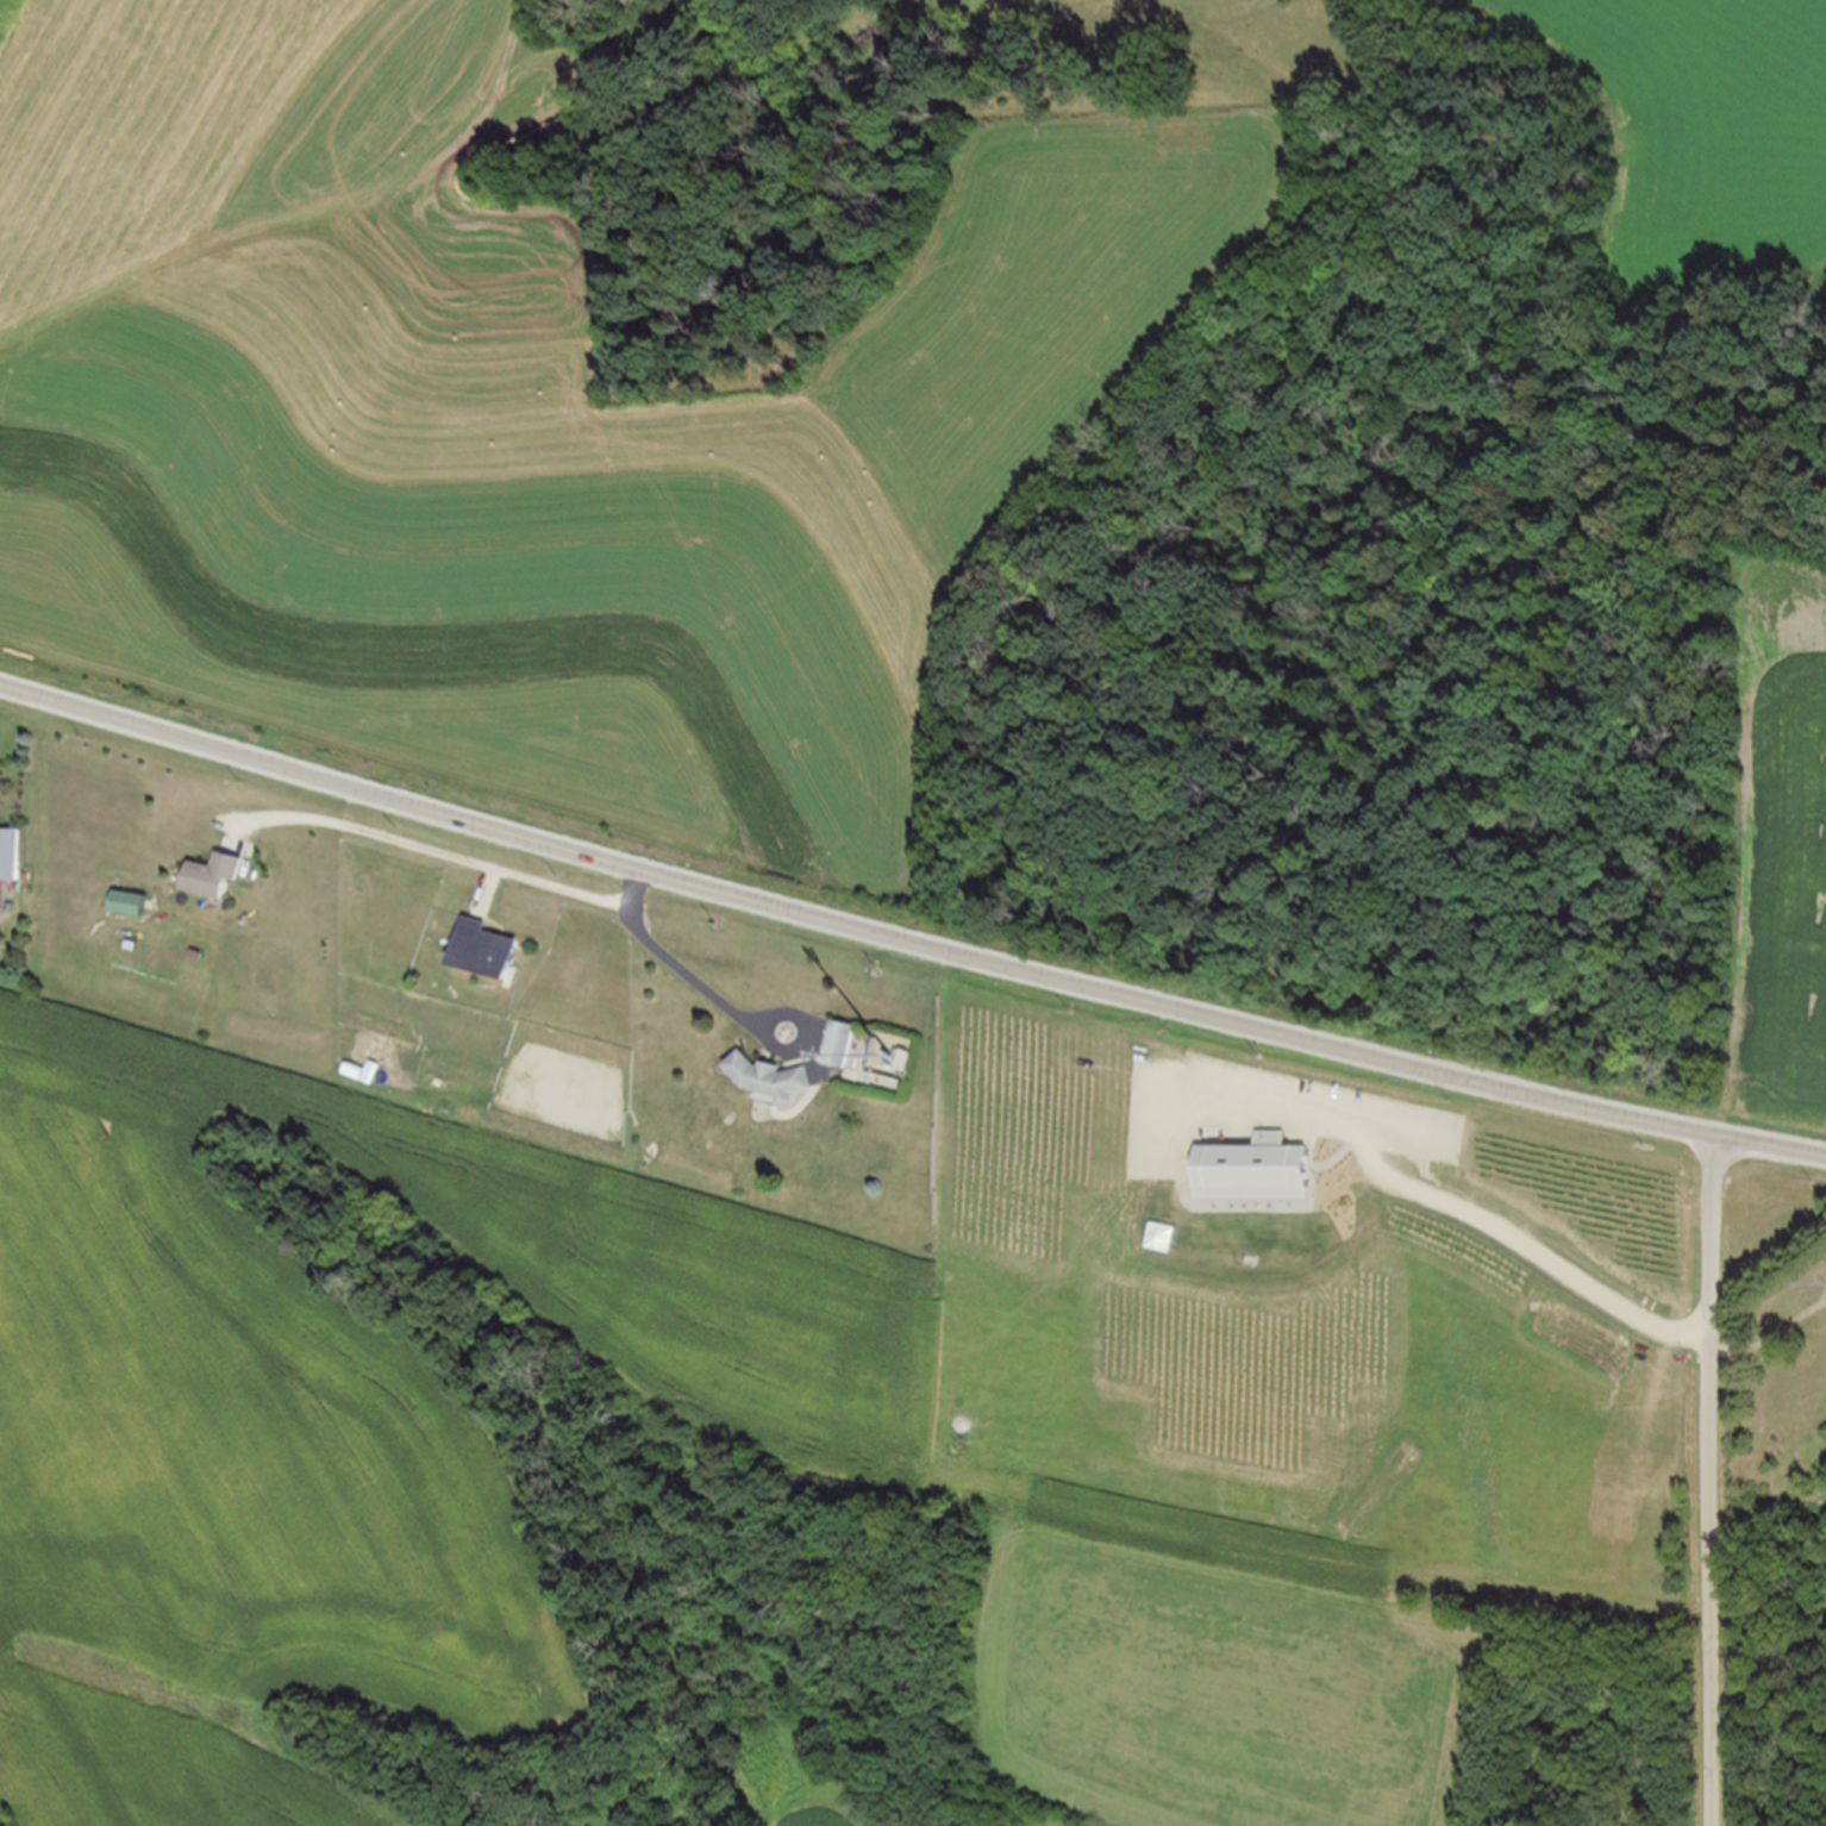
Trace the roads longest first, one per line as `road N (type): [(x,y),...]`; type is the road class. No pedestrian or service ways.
road 1 (primary): [(1825,1154),(1431,1074),(637,870),(0,690)]
road 2 (residential): [(1715,1133),(1718,1825)]

